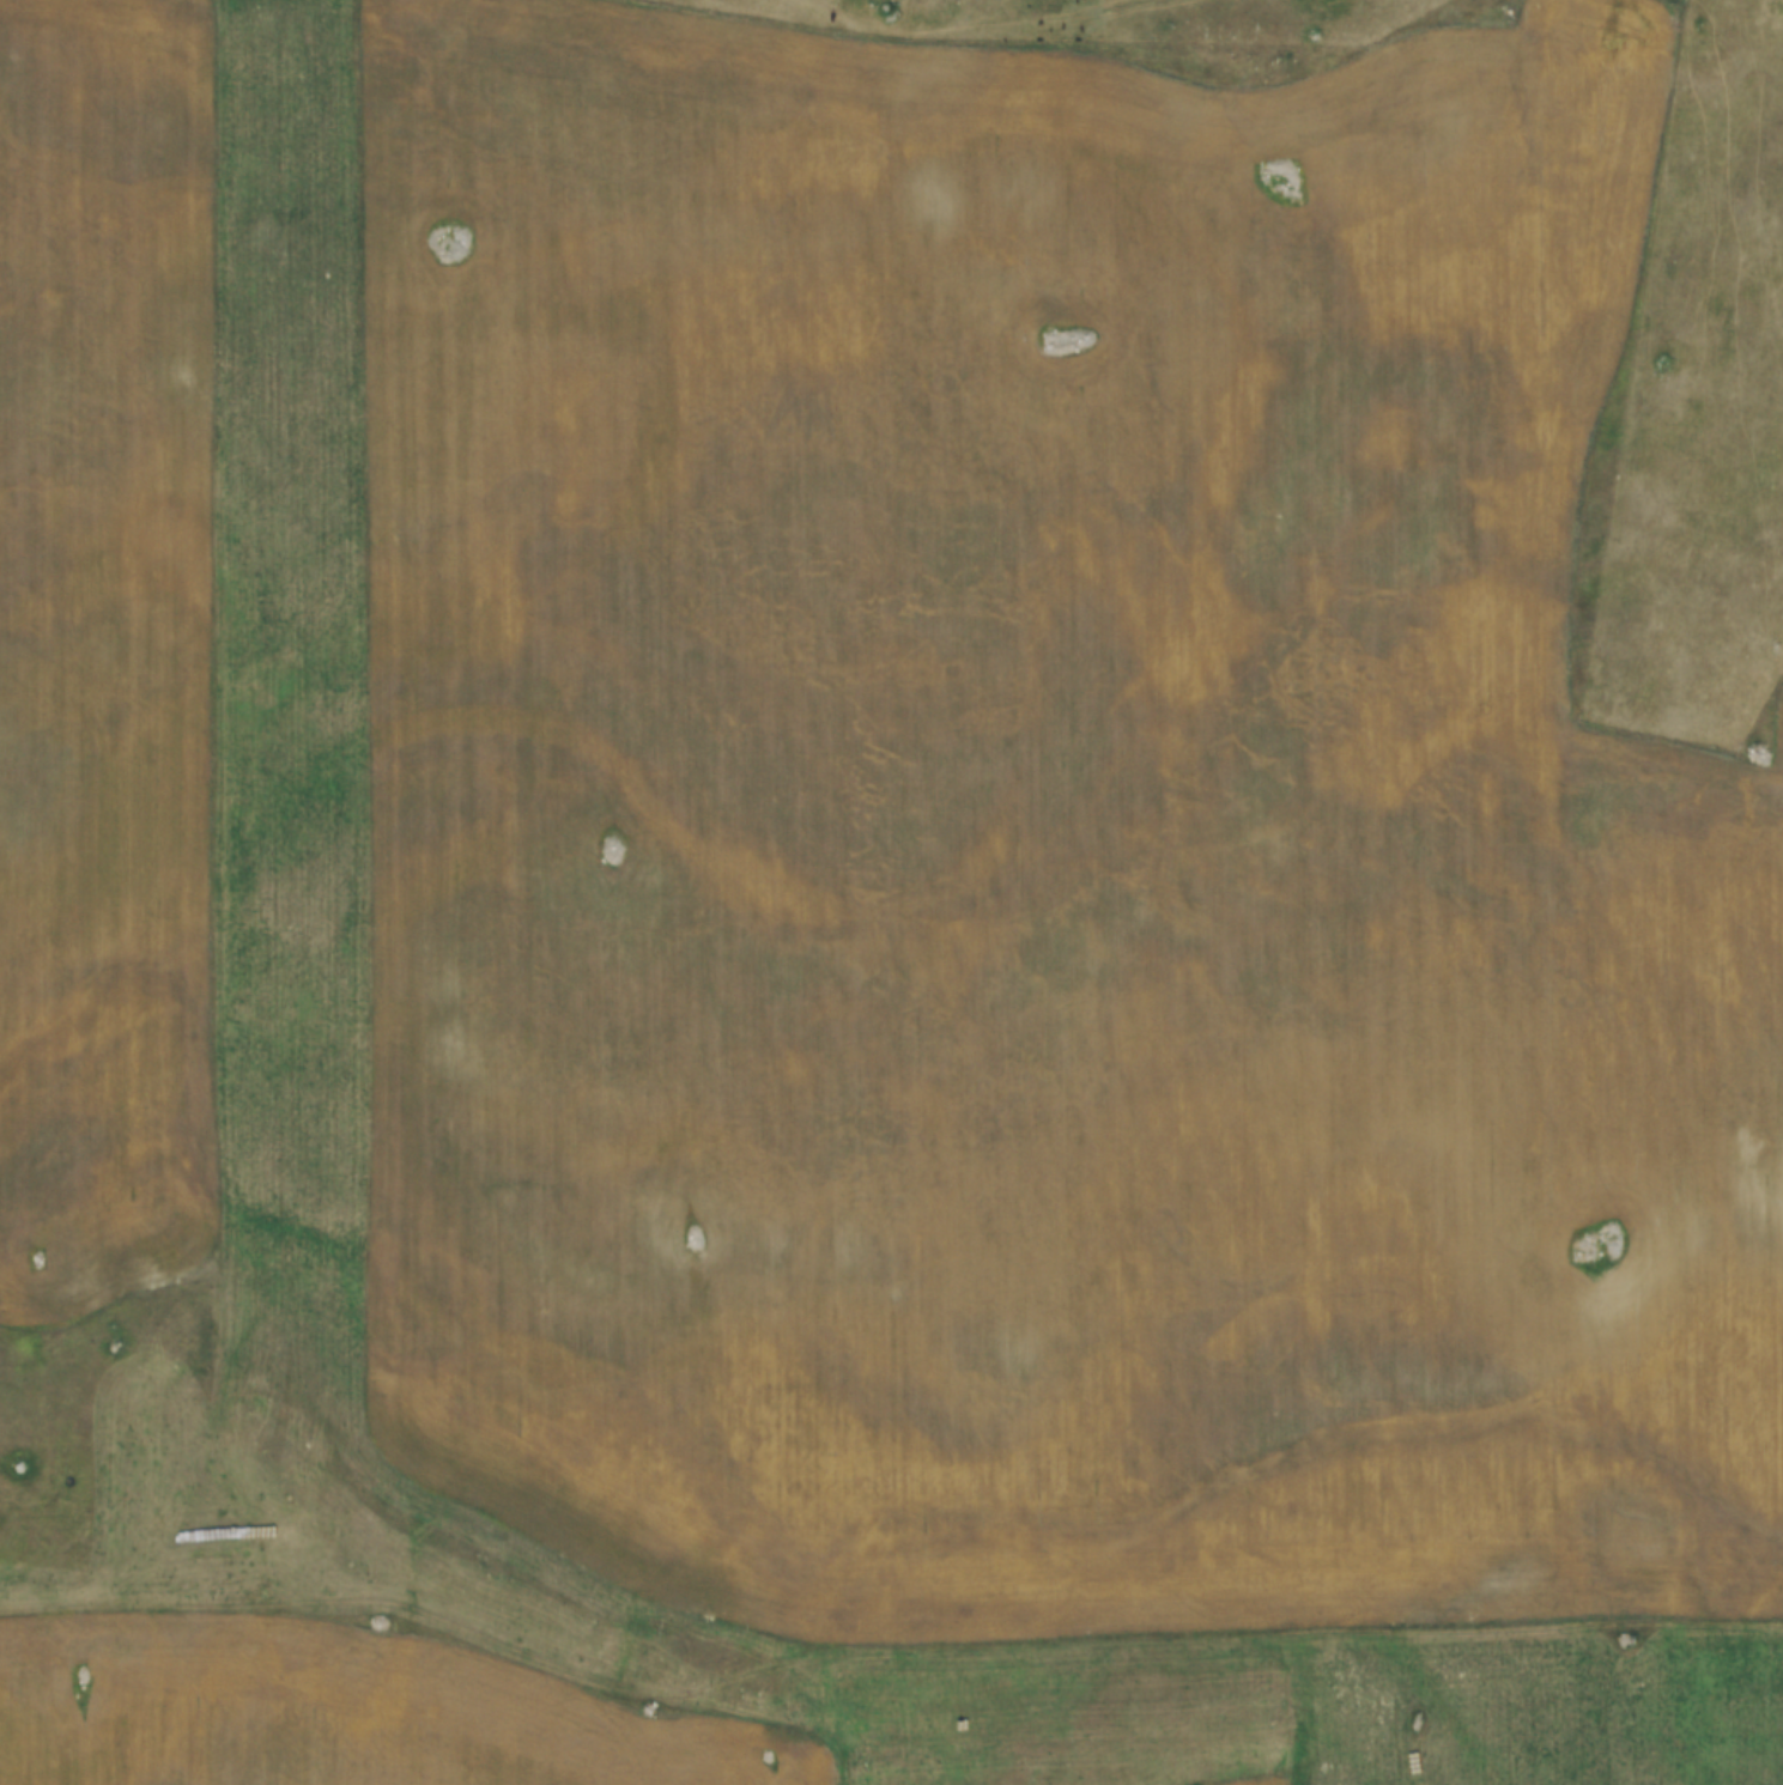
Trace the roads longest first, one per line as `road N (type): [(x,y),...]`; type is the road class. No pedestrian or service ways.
road 1 (track): [(0,1608),(79,1608),(114,1595),(231,1604),(394,1603),(542,1663),(674,1699),(794,1665),(1118,1655),(1139,1640),(1782,1635)]

